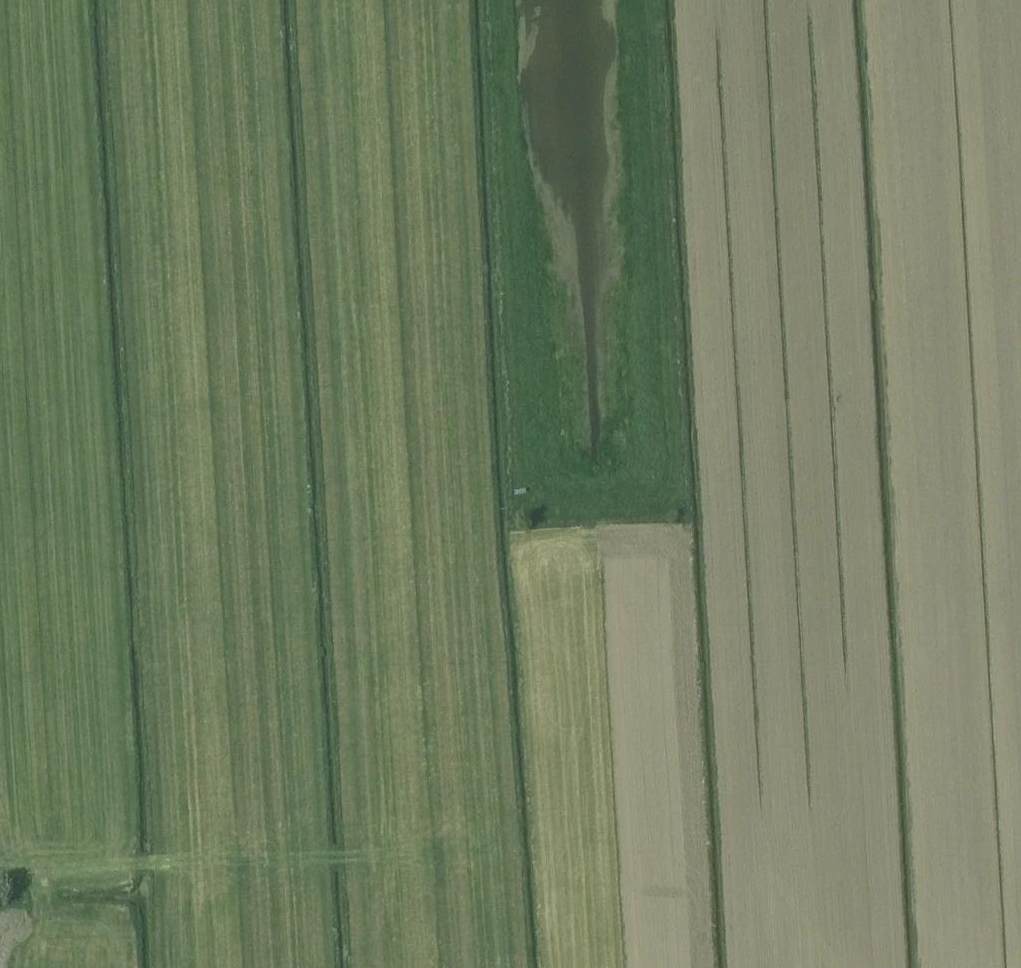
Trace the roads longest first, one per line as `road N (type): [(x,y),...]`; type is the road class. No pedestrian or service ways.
road 1 (track): [(0,869),(402,856)]

